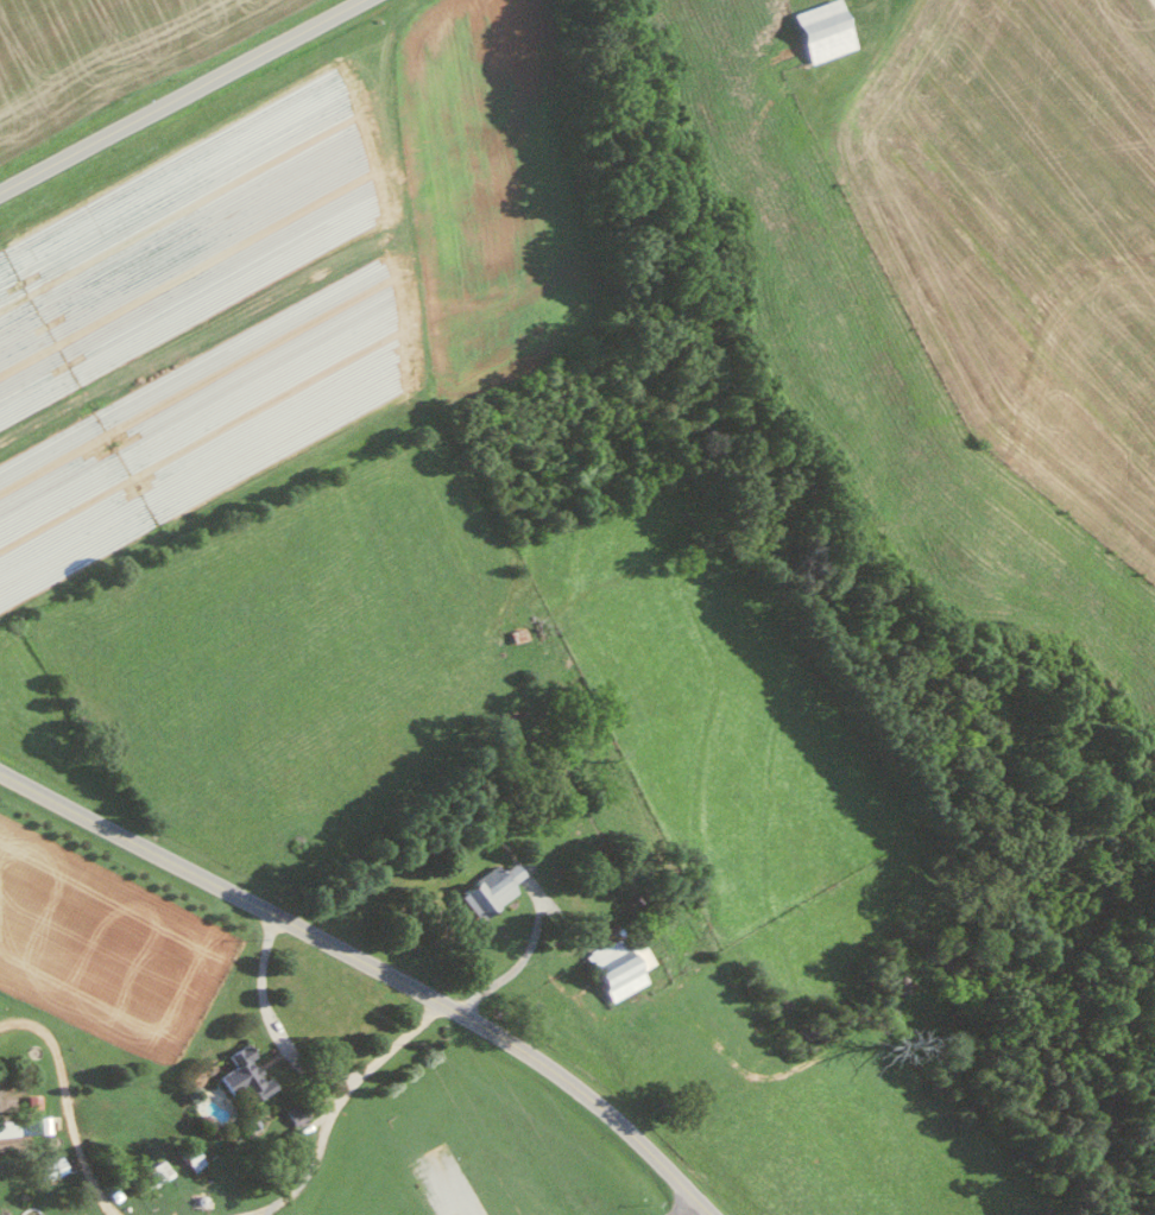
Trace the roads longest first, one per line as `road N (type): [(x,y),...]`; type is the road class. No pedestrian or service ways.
road 1 (residential): [(707,1214),(599,1105),(447,1004),(0,772)]
road 2 (primary): [(0,189),(359,0)]

